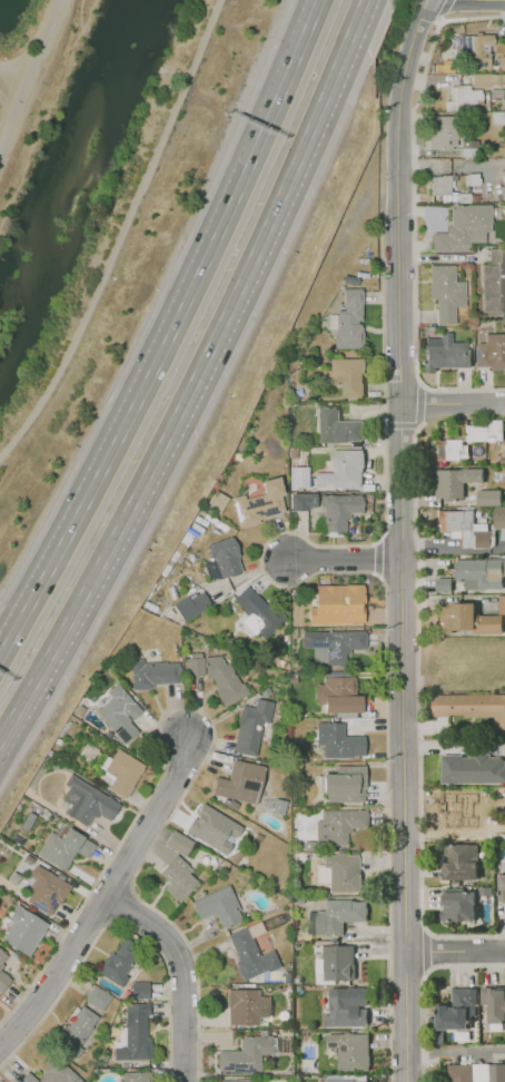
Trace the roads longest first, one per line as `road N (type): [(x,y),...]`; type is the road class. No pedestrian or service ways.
road 1 (tertiary): [(429,0),(398,96),(409,1081)]
road 2 (motorway): [(0,740),(147,474),(367,0)]
road 3 (motorway): [(318,0),(169,336),(0,653)]
road 4 (residential): [(189,741),(186,779),(0,1058)]
road 5 (residential): [(108,899),(161,931),(188,970),(190,1081)]

